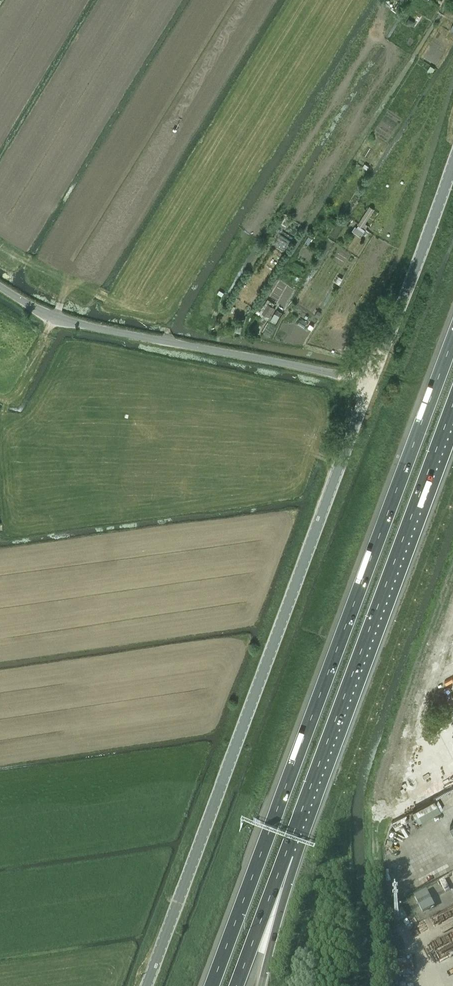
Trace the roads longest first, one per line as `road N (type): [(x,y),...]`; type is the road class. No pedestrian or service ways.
road 1 (motorway): [(452,338),(212,985)]
road 2 (tertiary): [(370,382),(145,985)]
road 3 (motorway): [(285,855),(452,405)]
road 4 (unclassified): [(0,286),(82,324),(370,382)]
road 5 (tertiary): [(370,382),(452,163)]
road 6 (motorway): [(238,985),(285,855)]
road 7 (motorway): [(259,985),(285,855)]

